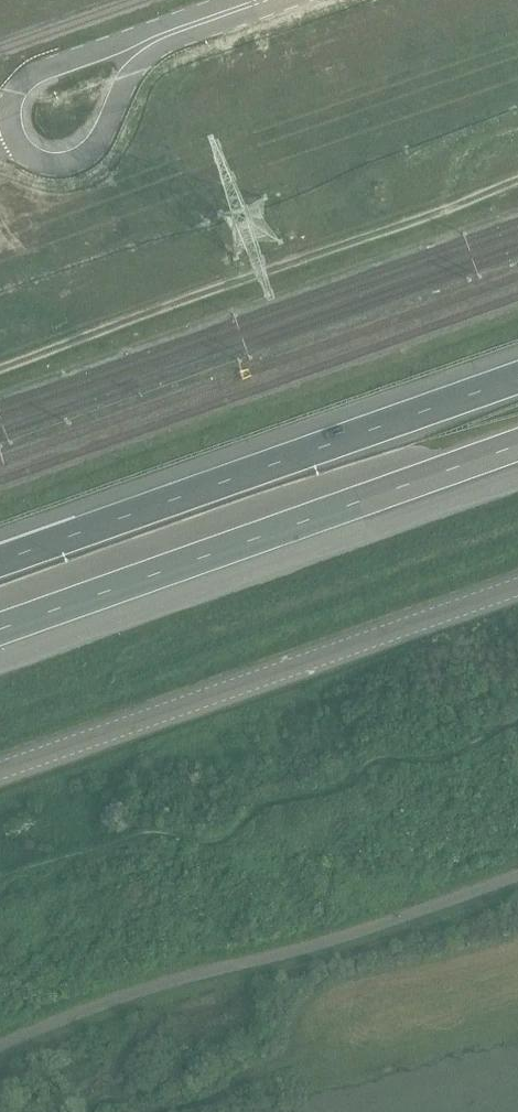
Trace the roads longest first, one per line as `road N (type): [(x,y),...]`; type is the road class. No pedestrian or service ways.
road 1 (trunk): [(517,379),(0,564)]
road 2 (trunk): [(0,629),(517,445)]
road 3 (unclassified): [(0,771),(517,588)]
road 4 (track): [(159,1111),(517,977)]
road 5 (unclassified): [(13,118),(33,160),(69,162),(106,137),(149,54),(181,30)]
road 6 (unclassified): [(181,30),(156,26),(22,74),(13,118)]

